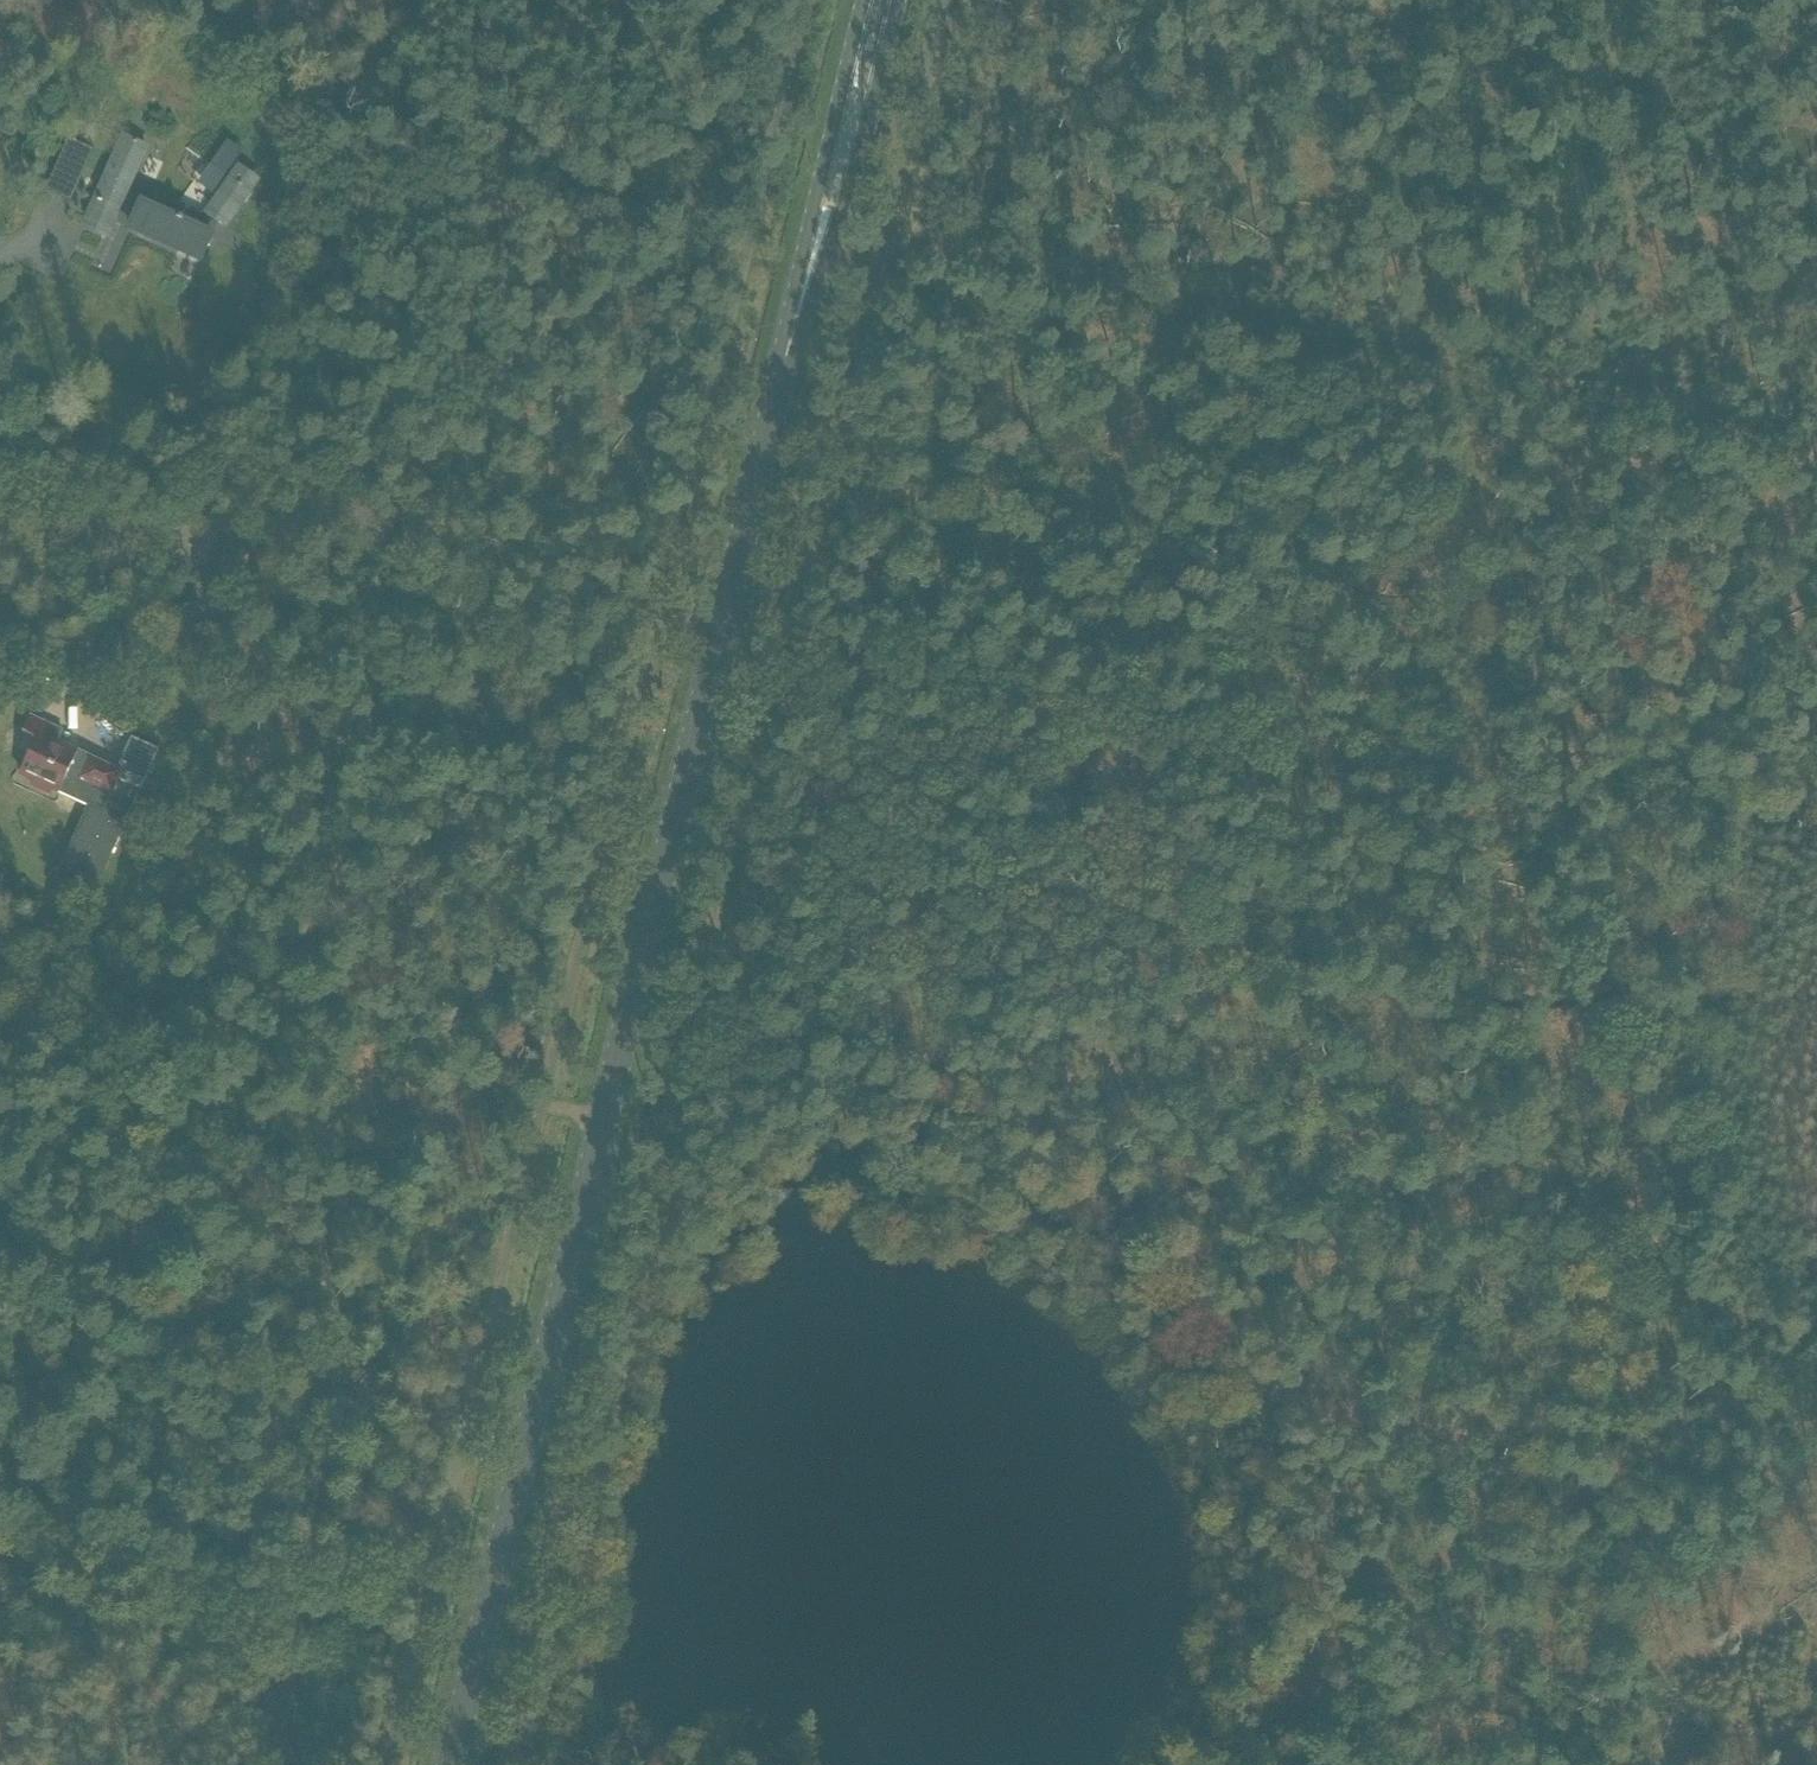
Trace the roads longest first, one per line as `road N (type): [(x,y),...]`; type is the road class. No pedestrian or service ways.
road 1 (secondary): [(450,1764),(808,274)]
road 2 (unclassified): [(259,663),(310,671),(358,650),(389,596),(382,543),(346,503),(294,490),(244,508),(213,552)]
road 3 (secondary): [(808,274),(843,207),(868,131),(869,48)]
road 4 (secondary): [(869,48),(841,91),(808,274)]
road 5 (unclassified): [(213,552),(0,504)]
road 6 (unclassified): [(213,552),(211,603),(221,628),(259,663)]

